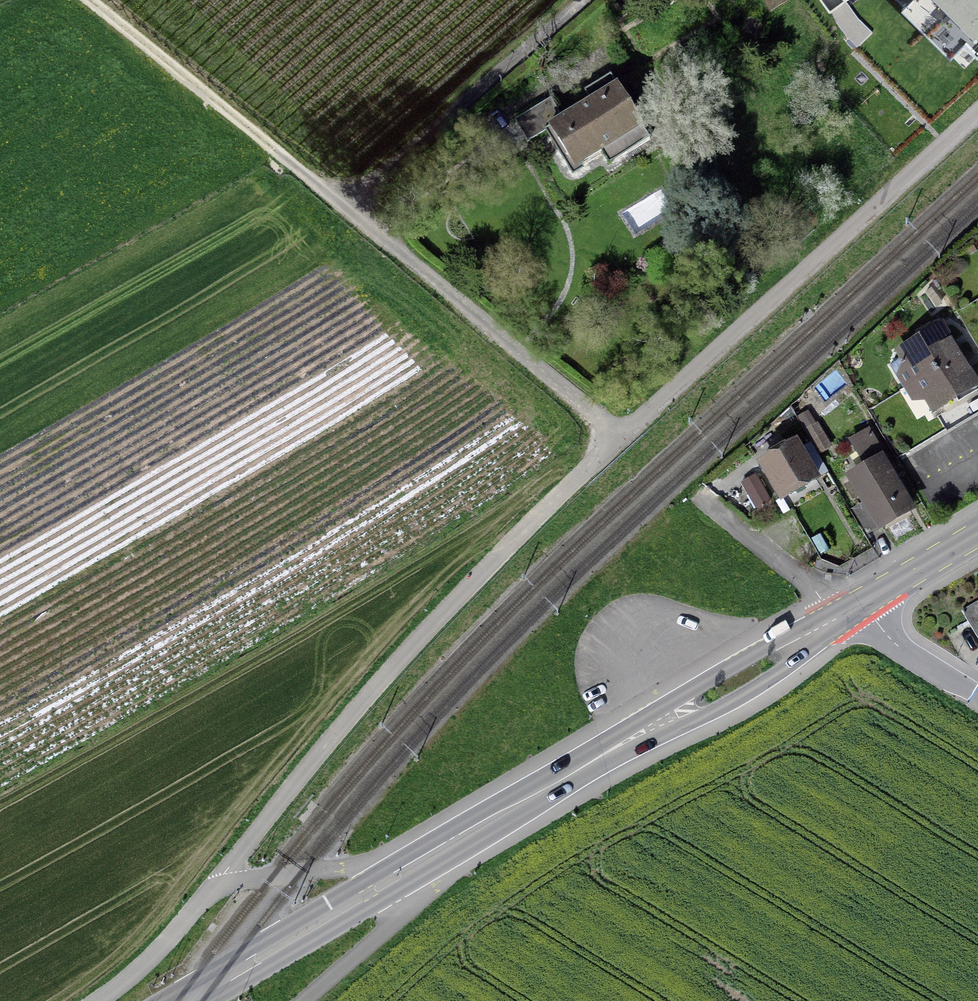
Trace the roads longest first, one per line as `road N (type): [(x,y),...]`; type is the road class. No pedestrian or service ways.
road 1 (primary): [(860,604),(183,1000)]
road 2 (track): [(90,0),(346,206)]
road 3 (residential): [(346,206),(594,0)]
road 4 (track): [(304,1000),(389,926),(432,855)]
road 5 (residential): [(860,604),(893,643),(977,699)]
road 6 (primary): [(977,533),(860,604)]

